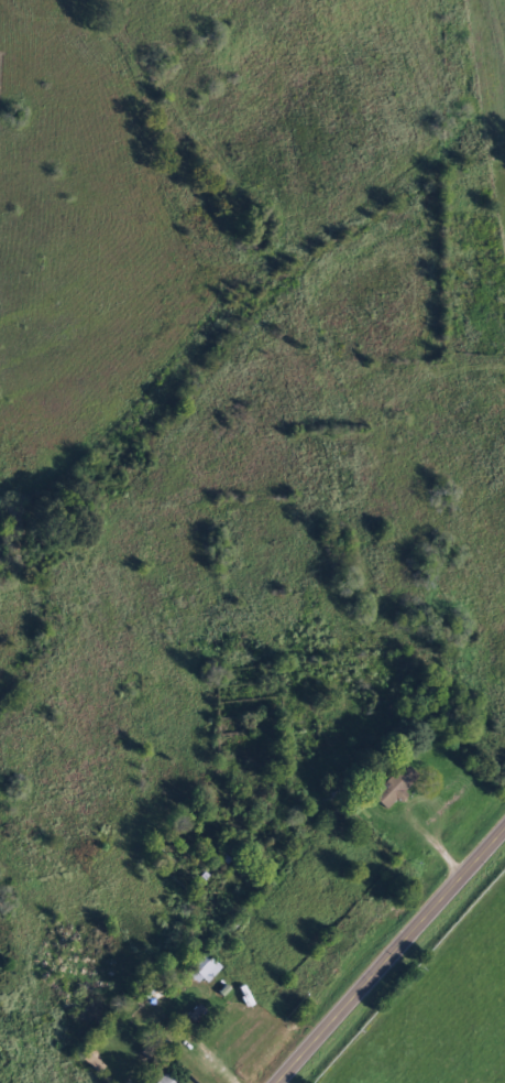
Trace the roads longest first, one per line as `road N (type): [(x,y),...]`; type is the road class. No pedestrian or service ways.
road 1 (tertiary): [(504,826),(275,1082)]

